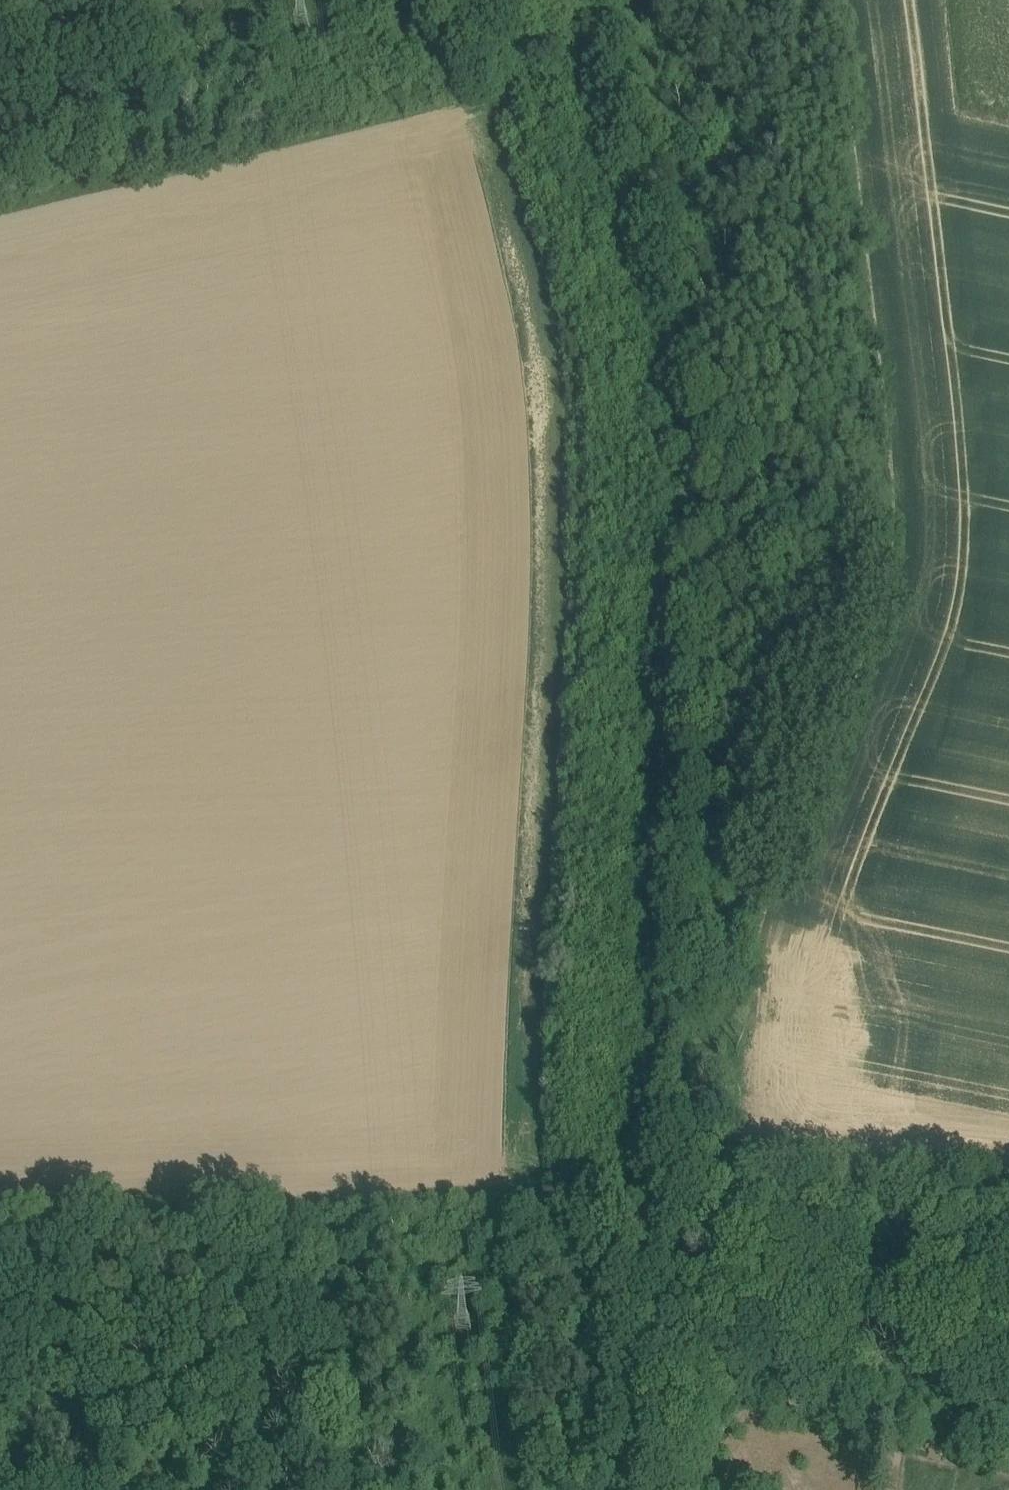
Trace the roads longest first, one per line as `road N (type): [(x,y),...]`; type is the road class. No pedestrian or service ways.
road 1 (track): [(1008,1410),(692,1335),(0,1342)]

